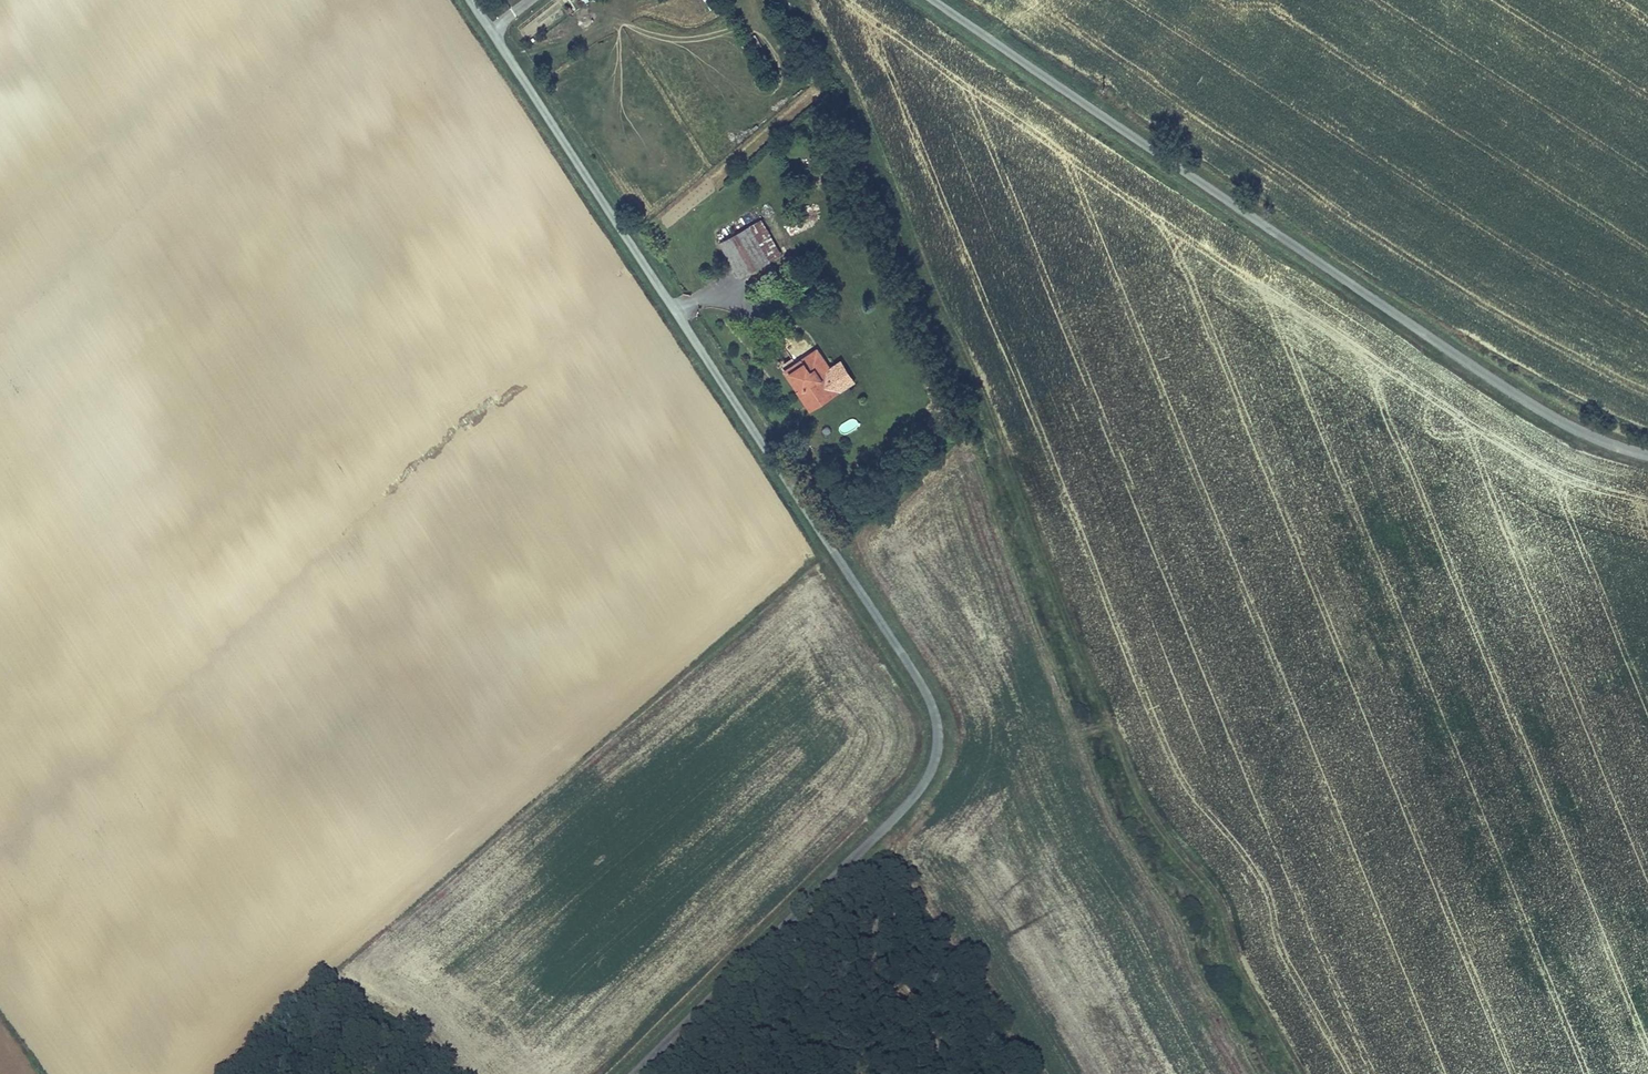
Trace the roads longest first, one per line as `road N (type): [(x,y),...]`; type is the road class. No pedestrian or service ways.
road 1 (unclassified): [(638,1073),(917,793),(937,731),(924,691),(470,0)]
road 2 (unclassified): [(933,0),(1464,363),(1575,430),(1647,456)]

